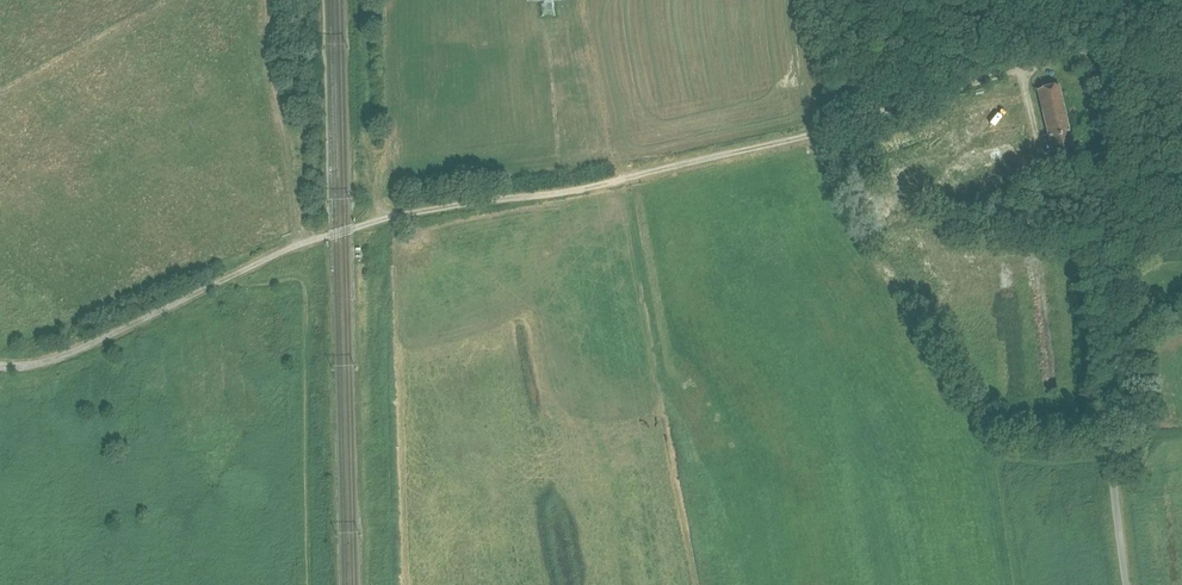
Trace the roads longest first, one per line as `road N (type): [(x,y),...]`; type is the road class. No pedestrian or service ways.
road 1 (unclassified): [(232,277),(300,244),(385,219),(806,137),(1113,45)]
road 2 (unclassified): [(1126,584),(1111,422),(1113,45)]
road 3 (track): [(0,371),(92,342),(232,277)]
road 4 (track): [(300,244),(263,0)]

